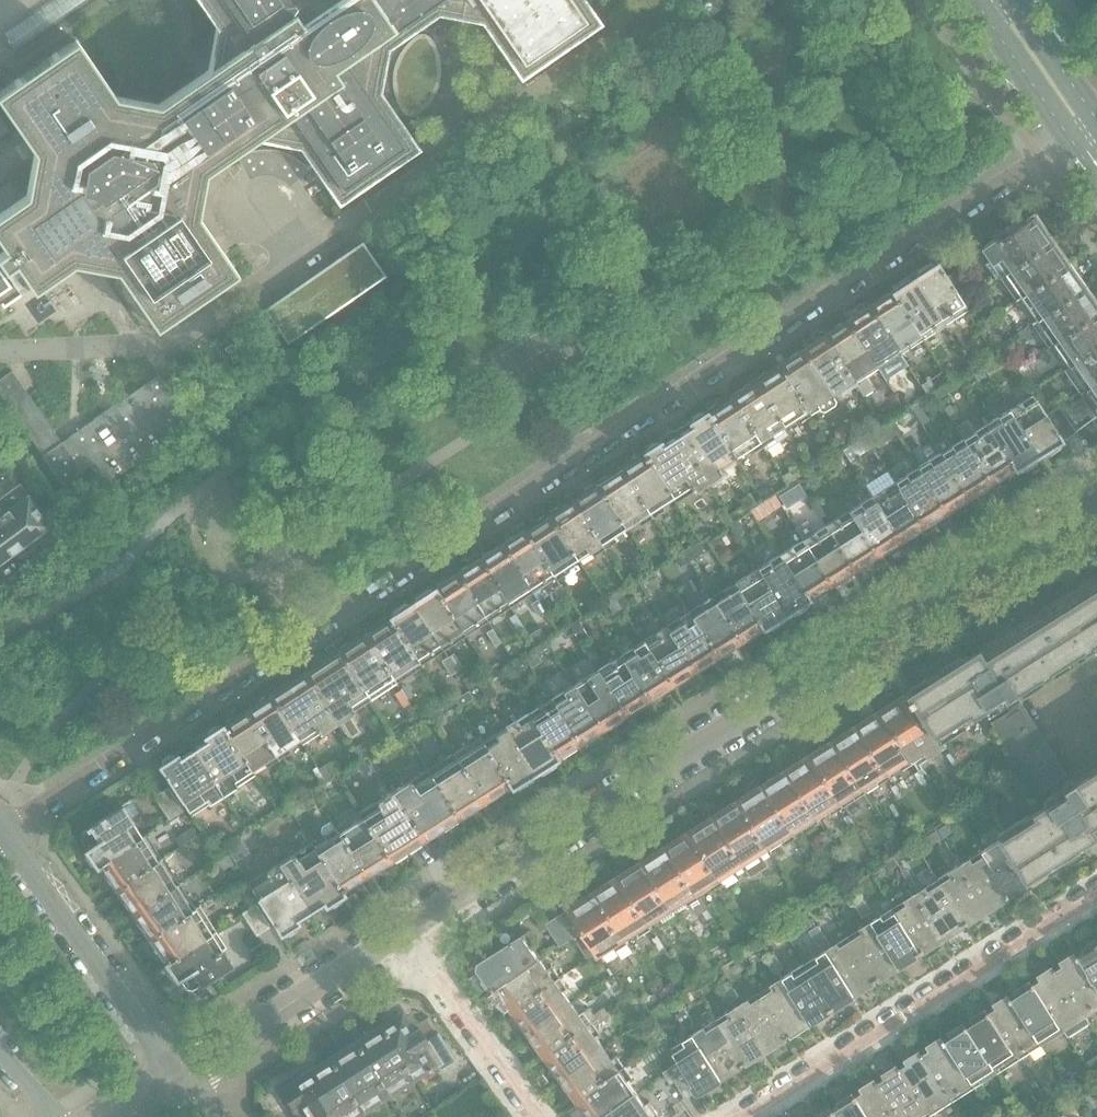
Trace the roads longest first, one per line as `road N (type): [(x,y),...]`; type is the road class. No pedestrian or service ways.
road 1 (residential): [(5,832),(1071,140)]
road 2 (residential): [(413,933),(1096,496)]
road 3 (residential): [(1096,897),(753,1116)]
road 4 (residential): [(181,1077),(5,832)]
road 5 (residential): [(181,1077),(413,933)]
road 6 (residential): [(548,1116),(413,933)]
road 7 (secondary): [(976,8),(1071,140)]
road 8 (secondary): [(1096,119),(1017,0)]

